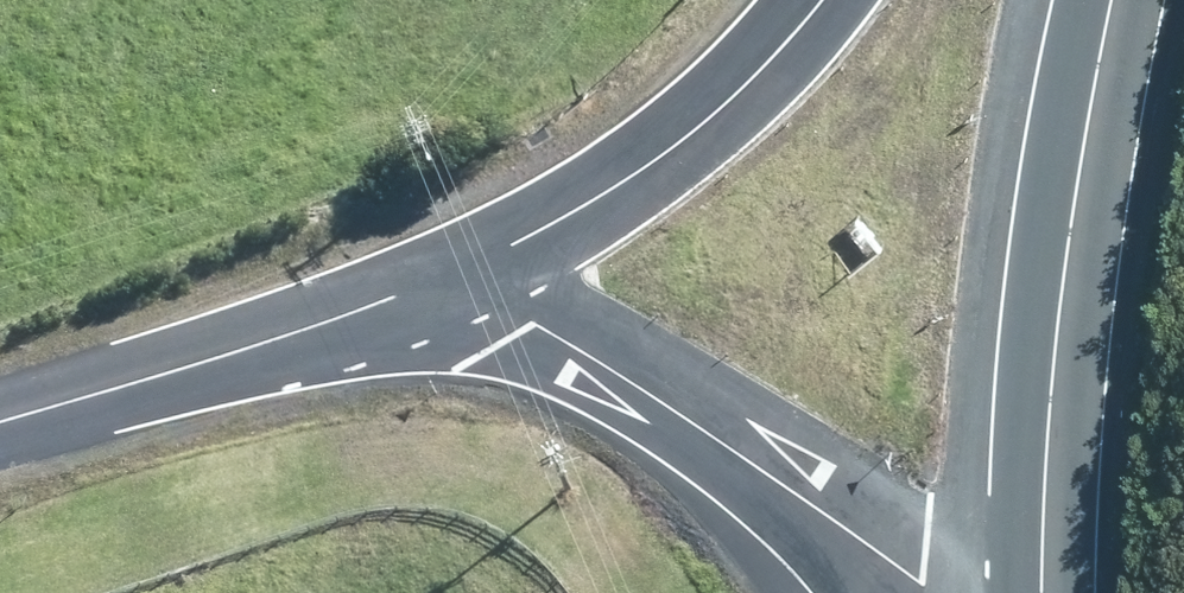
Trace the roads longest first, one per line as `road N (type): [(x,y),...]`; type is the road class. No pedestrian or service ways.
road 1 (tertiary): [(1110,0),(1066,236),(1042,592)]
road 2 (unclassified): [(451,273),(714,437),(934,592)]
road 3 (unclassified): [(451,273),(297,334),(0,425)]
road 4 (unclassified): [(819,0),(762,70),(660,157),(557,222),(451,273)]

